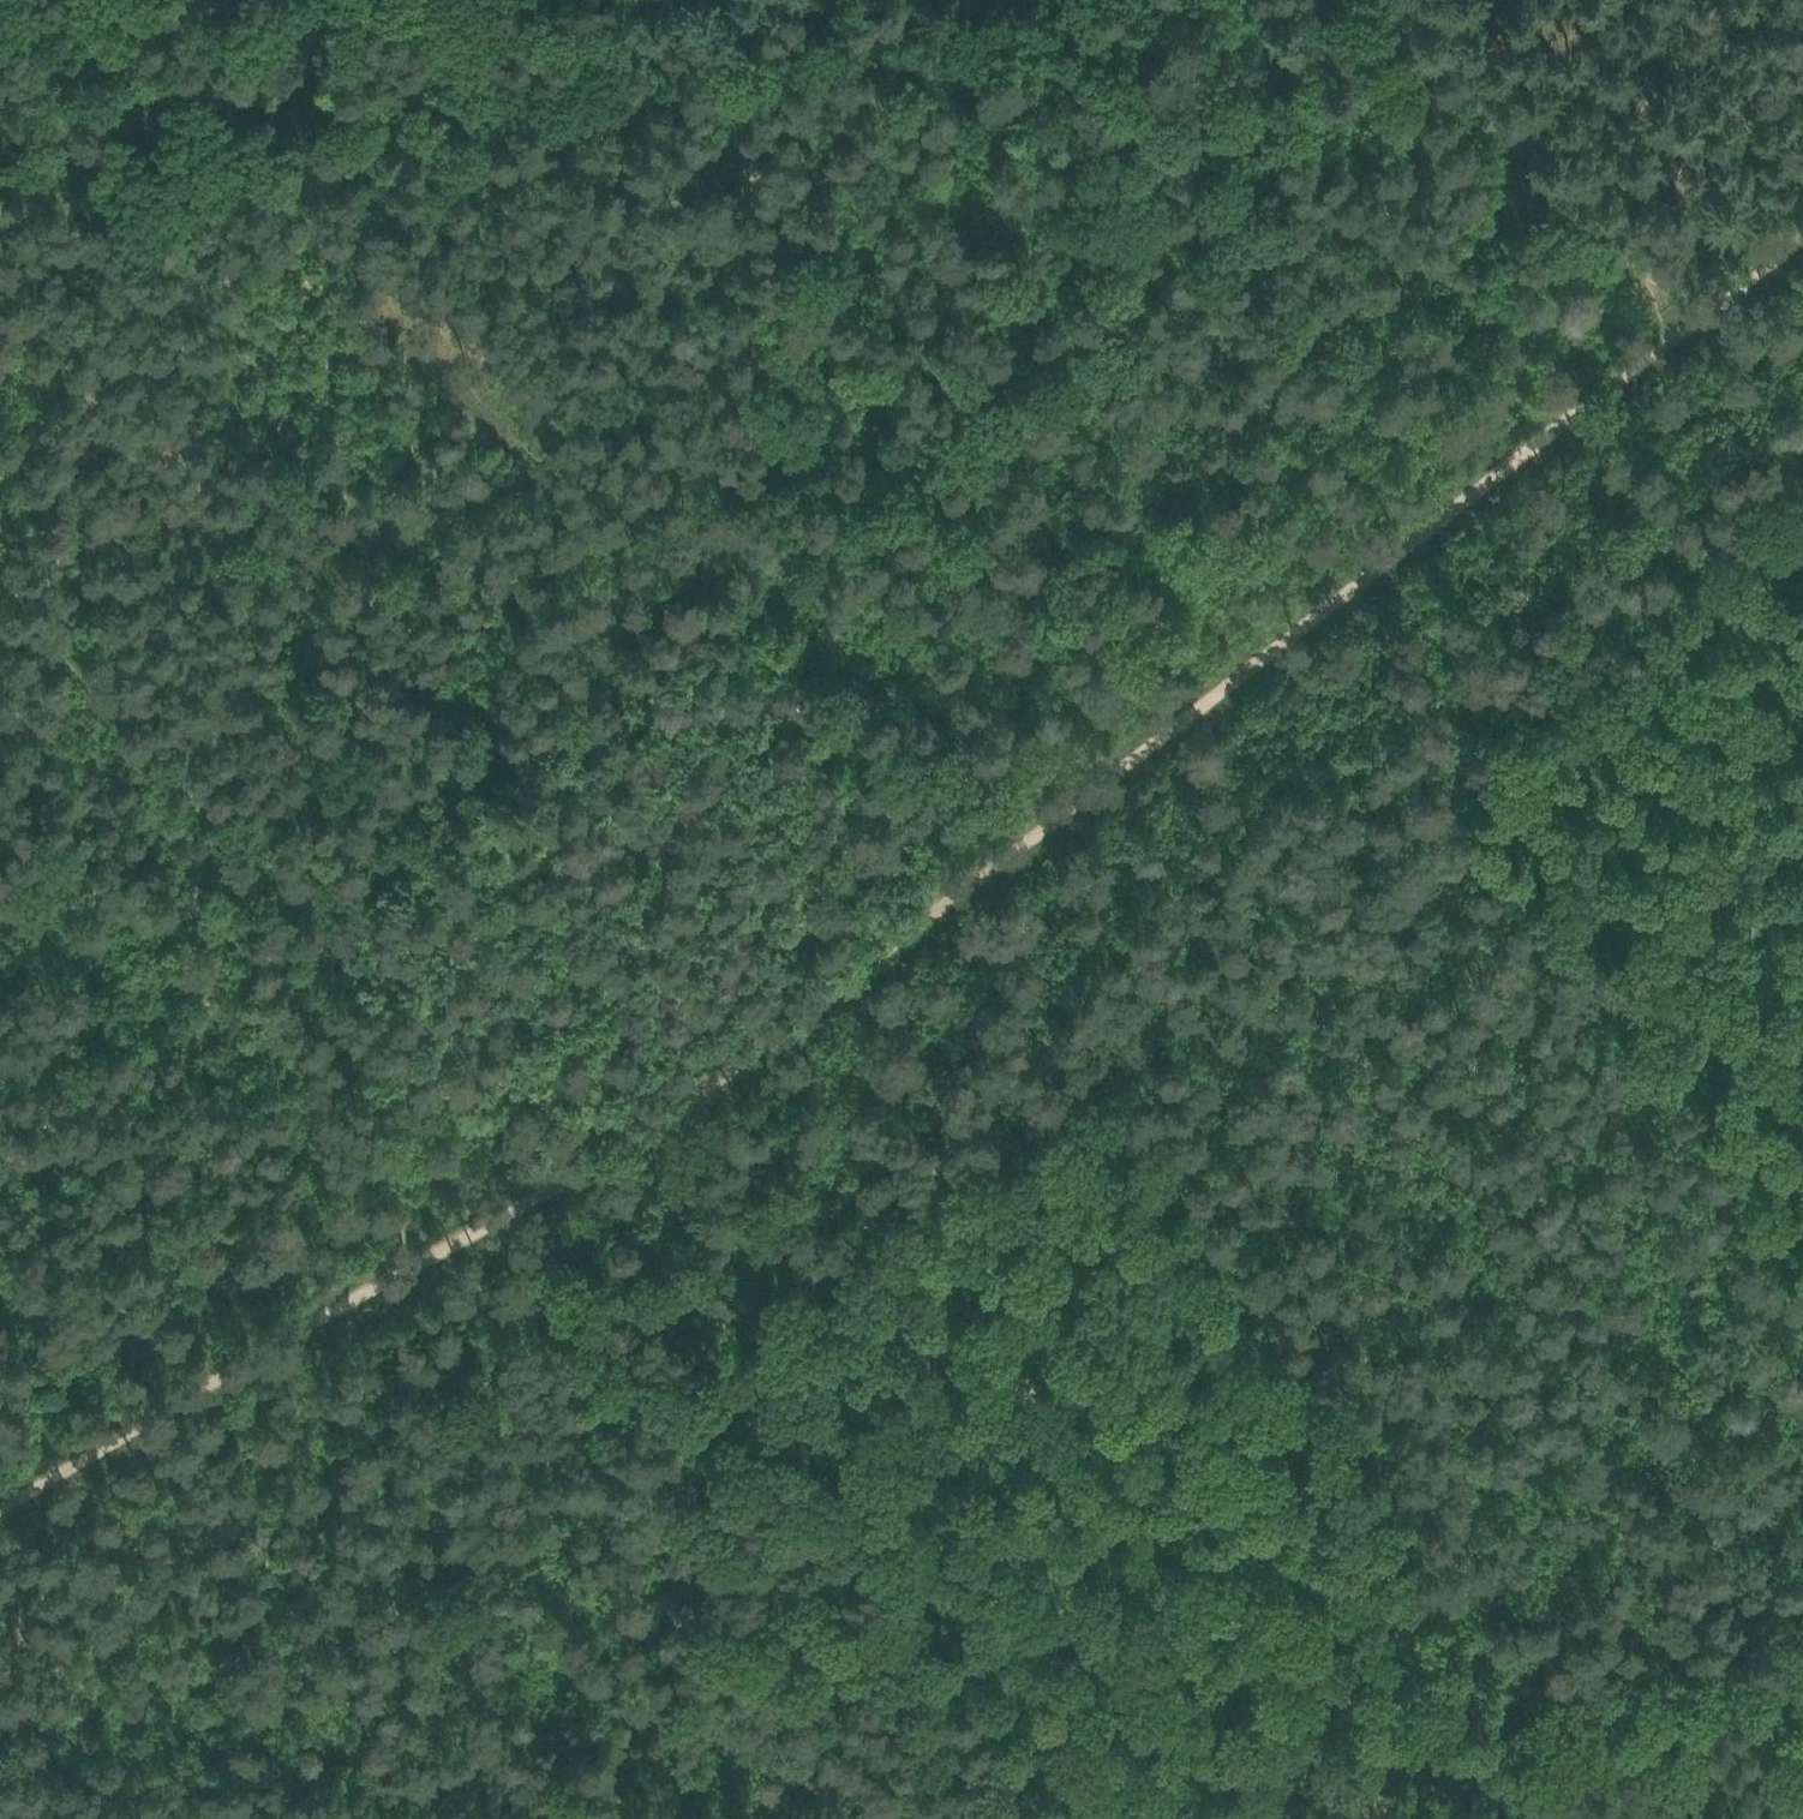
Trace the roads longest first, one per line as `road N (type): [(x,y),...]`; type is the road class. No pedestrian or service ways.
road 1 (track): [(1662,345),(656,1124),(0,1511)]
road 2 (track): [(1802,1618),(1228,1818)]
road 3 (track): [(205,0),(135,28),(76,37),(0,25)]
road 4 (track): [(1662,345),(1802,235)]

